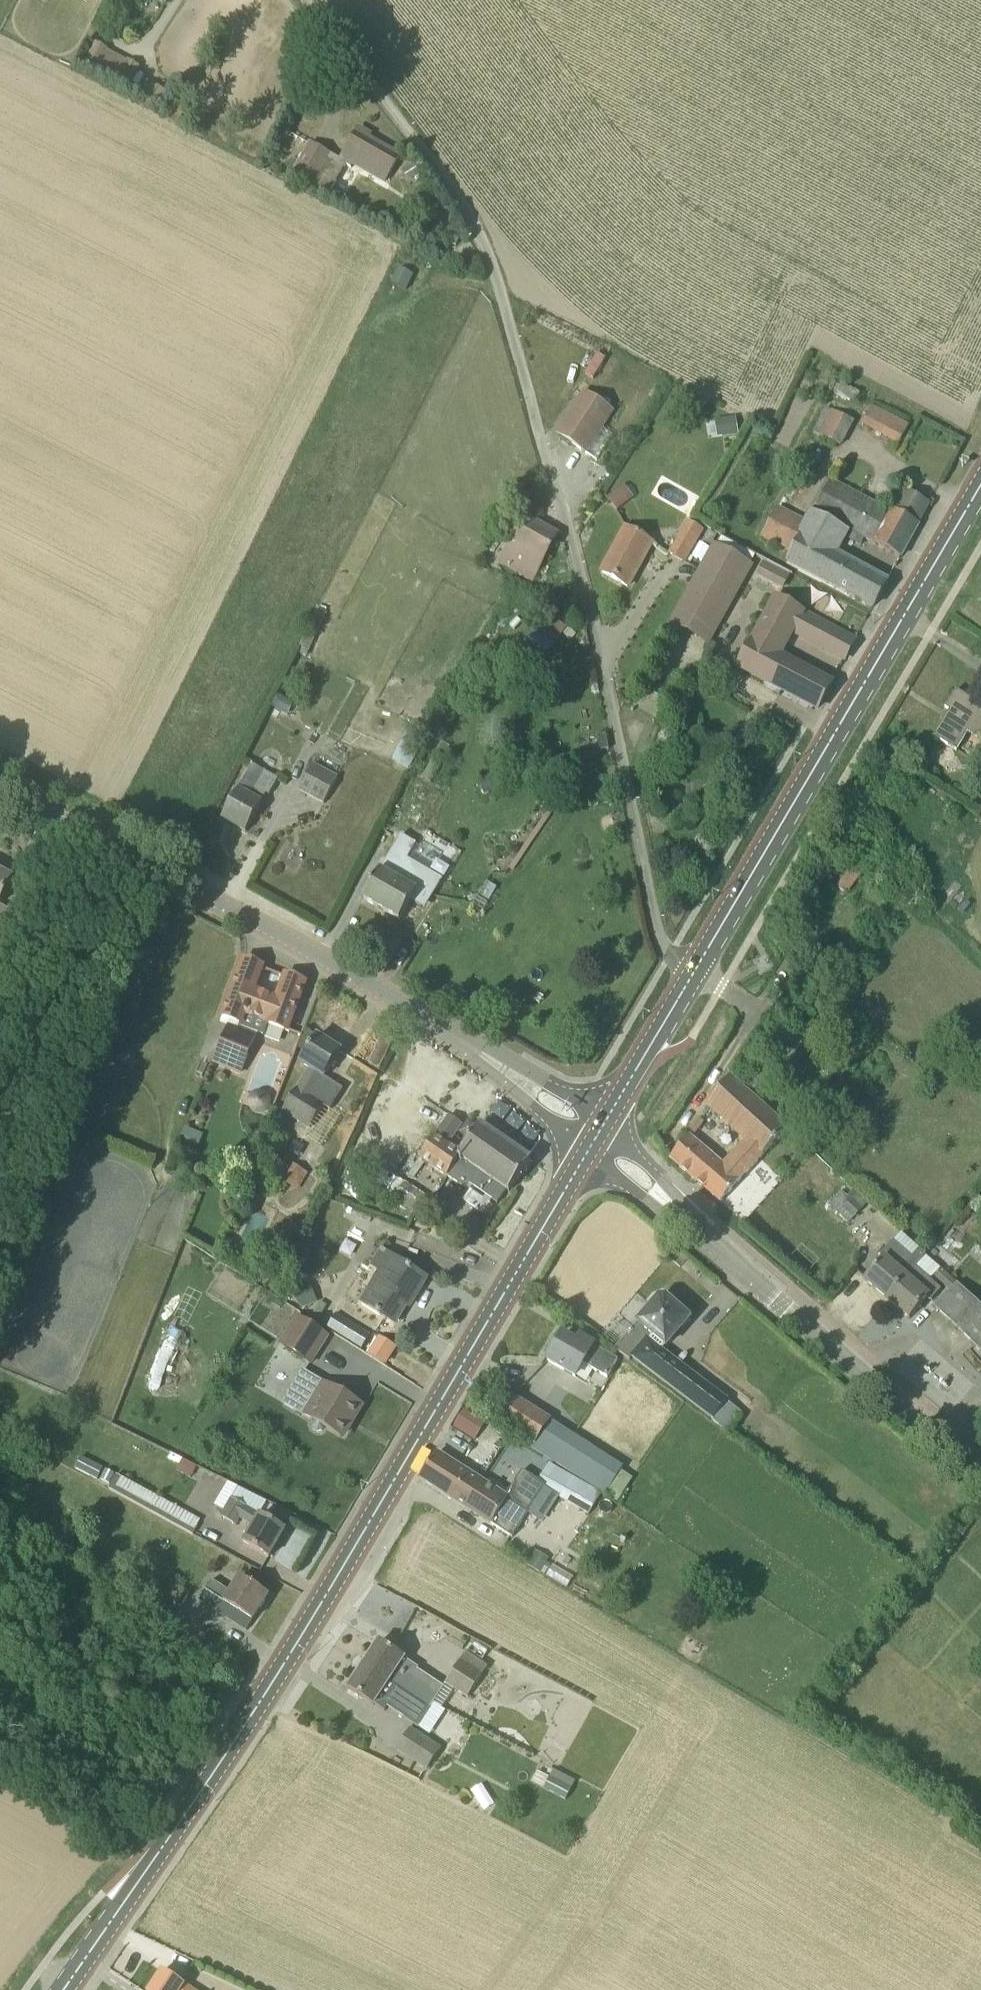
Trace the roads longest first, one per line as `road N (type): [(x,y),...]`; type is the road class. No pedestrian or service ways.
road 1 (unclassified): [(306,0),(449,186),(490,261),(612,713),(661,945),(696,969)]
road 2 (primary): [(597,1138),(262,1700),(64,1989)]
road 3 (tertiary): [(597,1138),(454,1034),(0,790)]
road 4 (primary): [(980,484),(696,969)]
road 5 (tertiary): [(597,1138),(980,1476)]
road 6 (primary): [(696,969),(597,1138)]

